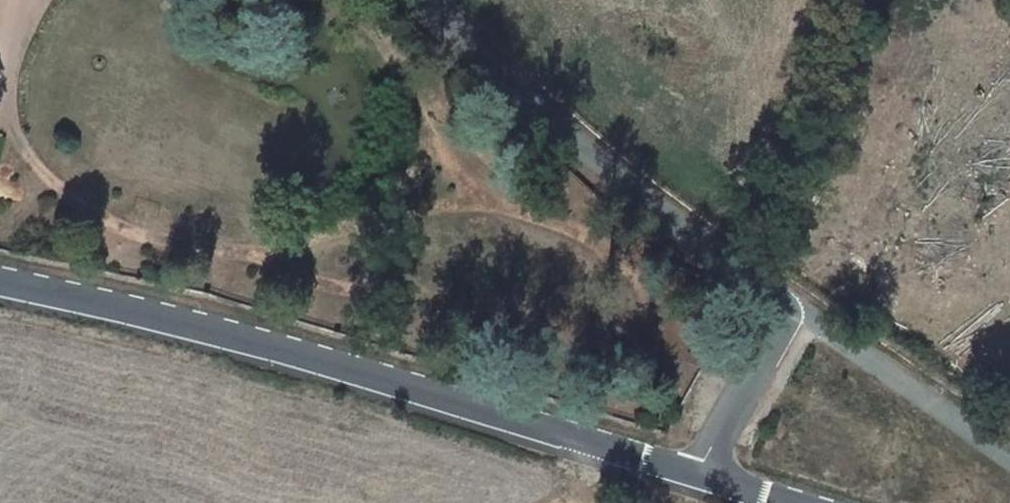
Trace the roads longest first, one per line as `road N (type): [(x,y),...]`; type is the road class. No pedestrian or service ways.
road 1 (unclassified): [(787,502),(214,331),(0,277)]
road 2 (unclassified): [(1009,460),(789,309),(500,90),(411,0)]
road 3 (track): [(855,0),(761,288)]
road 4 (track): [(700,475),(789,309)]

